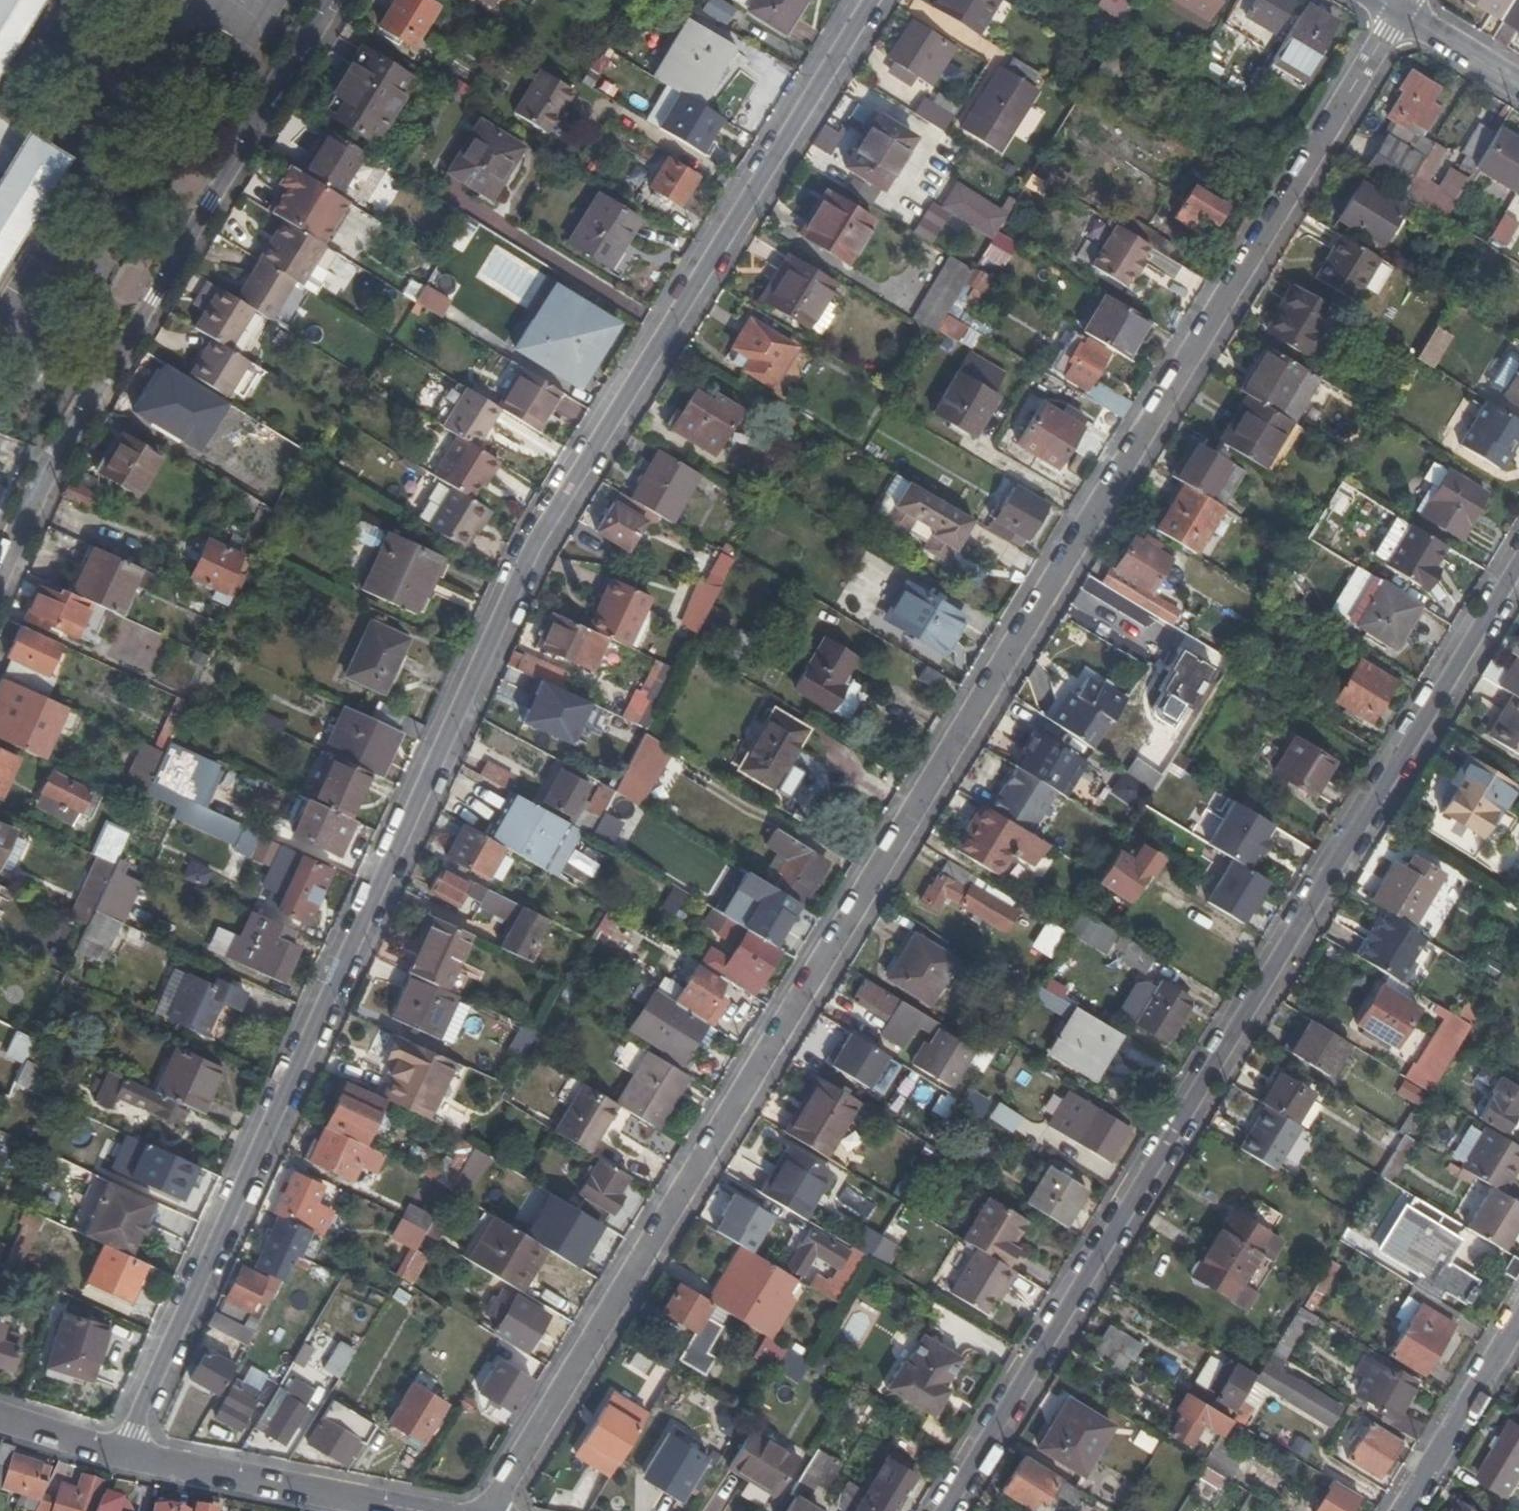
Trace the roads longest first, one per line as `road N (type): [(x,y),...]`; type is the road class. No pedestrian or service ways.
road 1 (residential): [(490,1510),(1397,9)]
road 2 (residential): [(124,1455),(541,524),(872,0)]
road 3 (residential): [(940,1510),(1518,567)]
road 4 (residential): [(331,0),(154,296),(0,577)]
road 5 (residential): [(410,1510),(124,1455)]
road 6 (residential): [(1518,1314),(1400,1510)]
road 7 (residential): [(1397,9),(1518,82)]
road 8 (residential): [(124,1455),(0,1418)]

